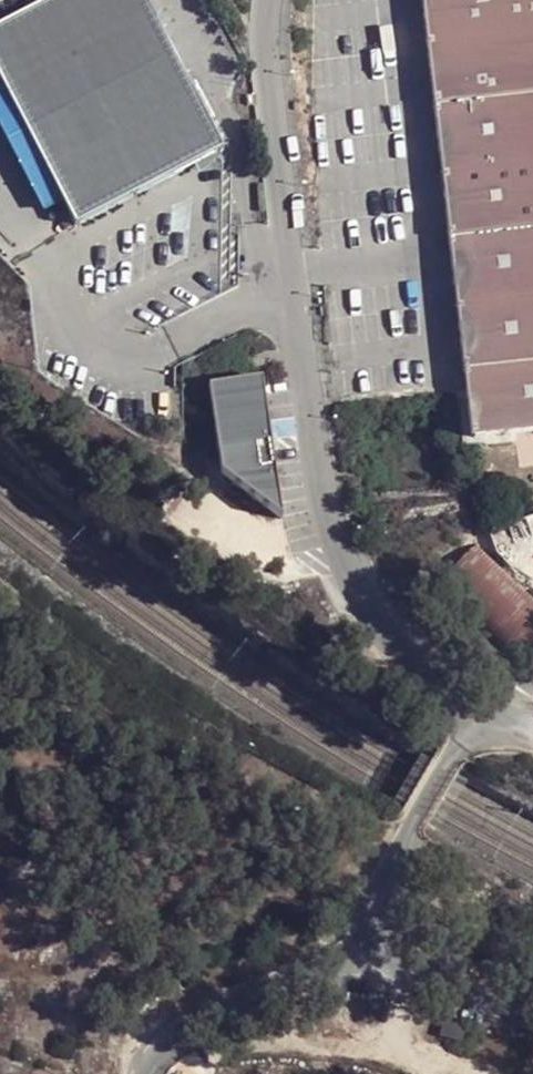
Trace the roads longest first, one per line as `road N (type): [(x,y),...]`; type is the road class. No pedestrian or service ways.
road 1 (unclassified): [(480,705),(410,659),(360,587),(319,466),(267,54),(272,0)]
road 2 (residential): [(371,949),(371,902),(480,705)]
road 3 (residential): [(145,1073),(225,1011),(371,949)]
road 4 (residential): [(371,949),(436,981),(532,1011)]

